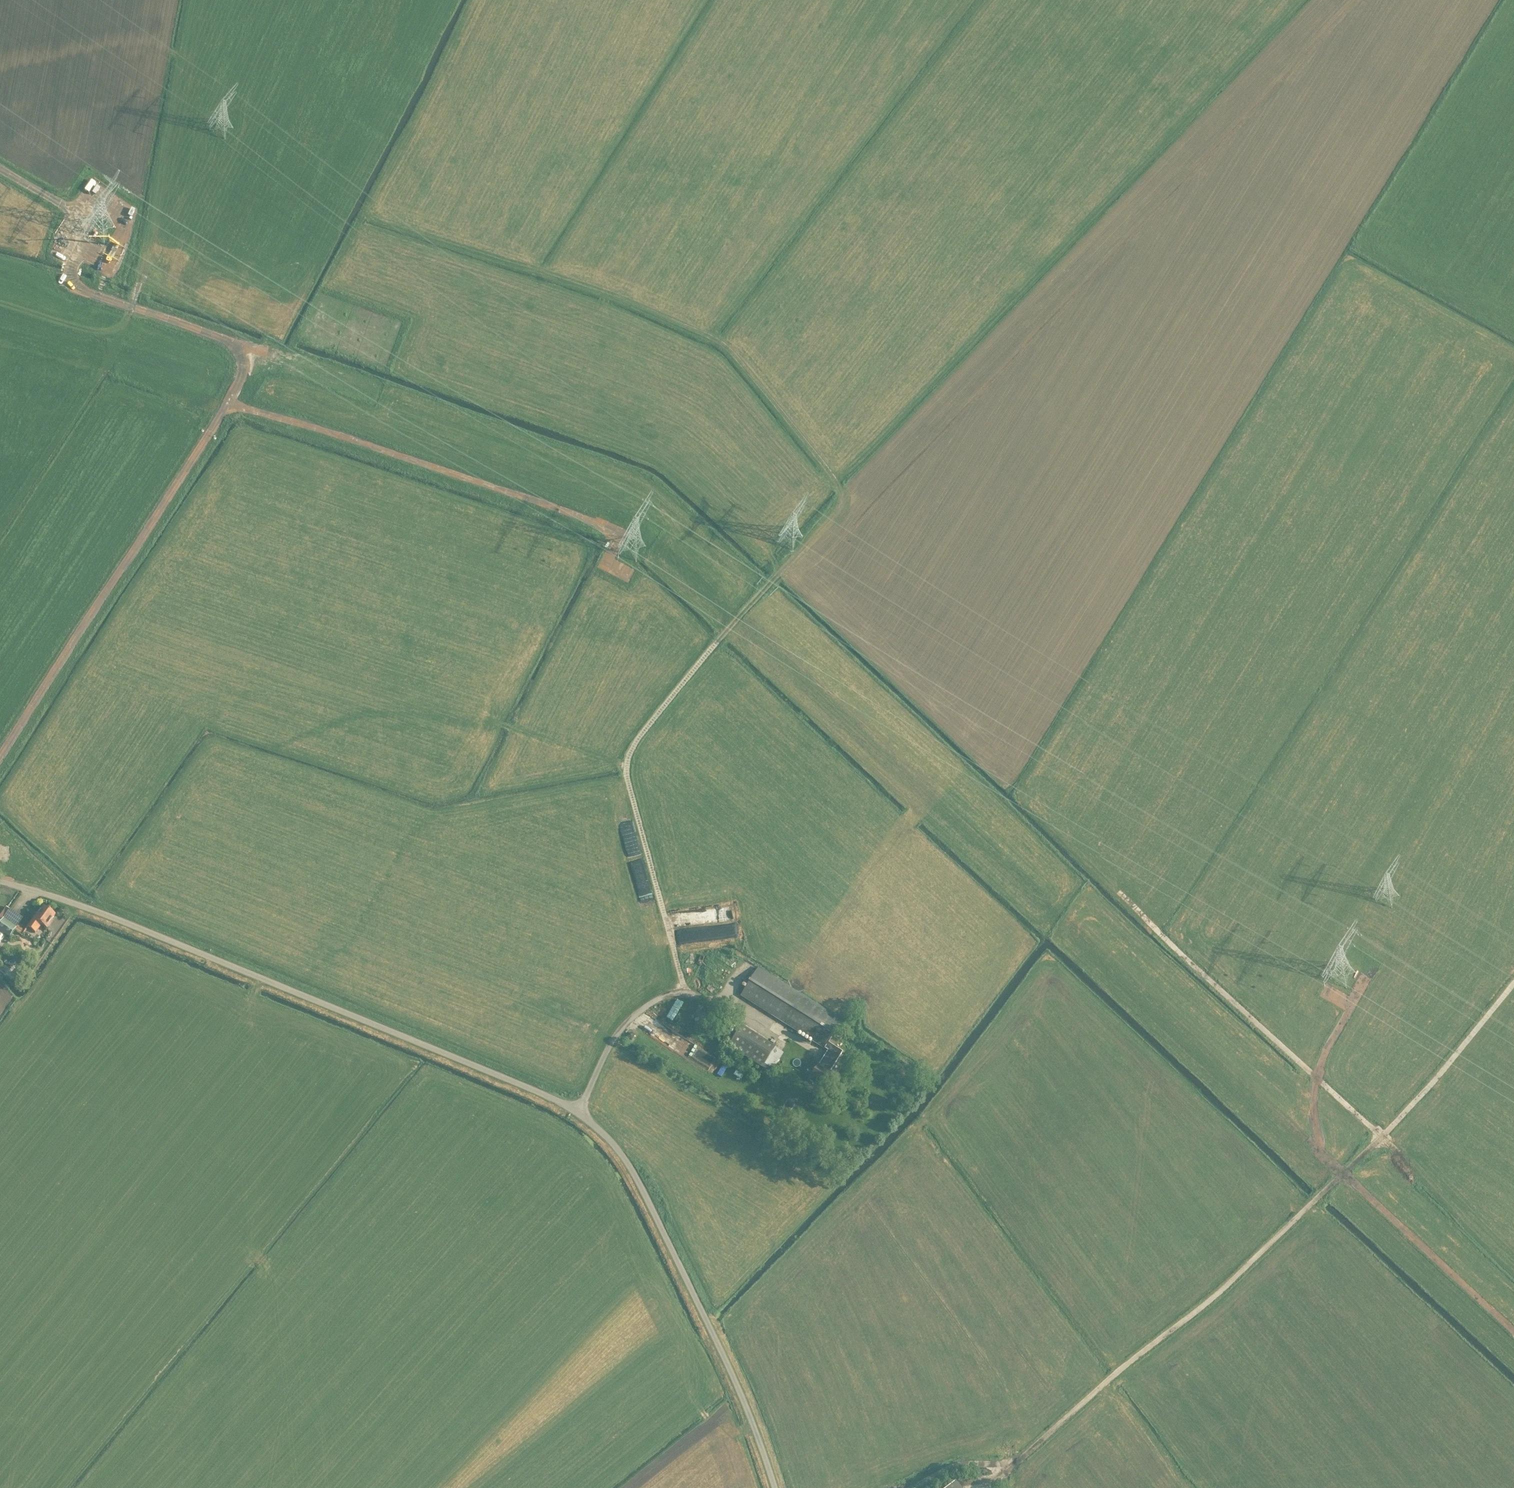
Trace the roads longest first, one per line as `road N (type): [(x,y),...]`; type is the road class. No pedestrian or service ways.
road 1 (unclassified): [(773,1487),(744,1402),(632,1170),(573,1106),(79,902),(0,879)]

